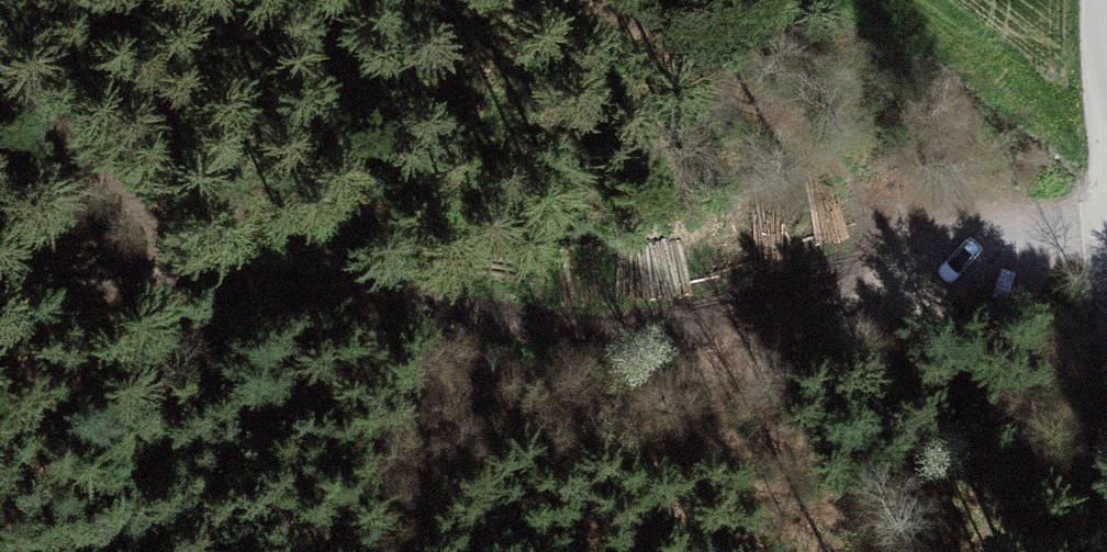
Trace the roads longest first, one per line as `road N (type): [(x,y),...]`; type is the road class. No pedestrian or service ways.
road 1 (track): [(0,284),(370,303),(637,331),(796,305),(919,263)]
road 2 (track): [(231,296),(0,42)]
road 3 (track): [(1088,551),(1106,351)]
road 4 (track): [(919,263),(1106,203)]

